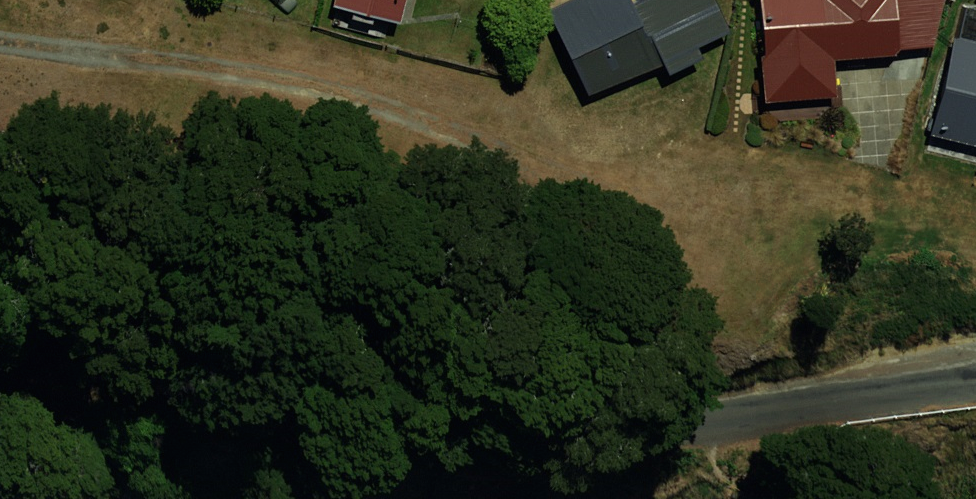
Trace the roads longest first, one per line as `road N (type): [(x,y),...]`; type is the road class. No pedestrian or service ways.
road 1 (unclassified): [(0,363),(88,383),(291,405),(629,427),(975,386)]
road 2 (track): [(0,15),(267,53),(617,153)]

